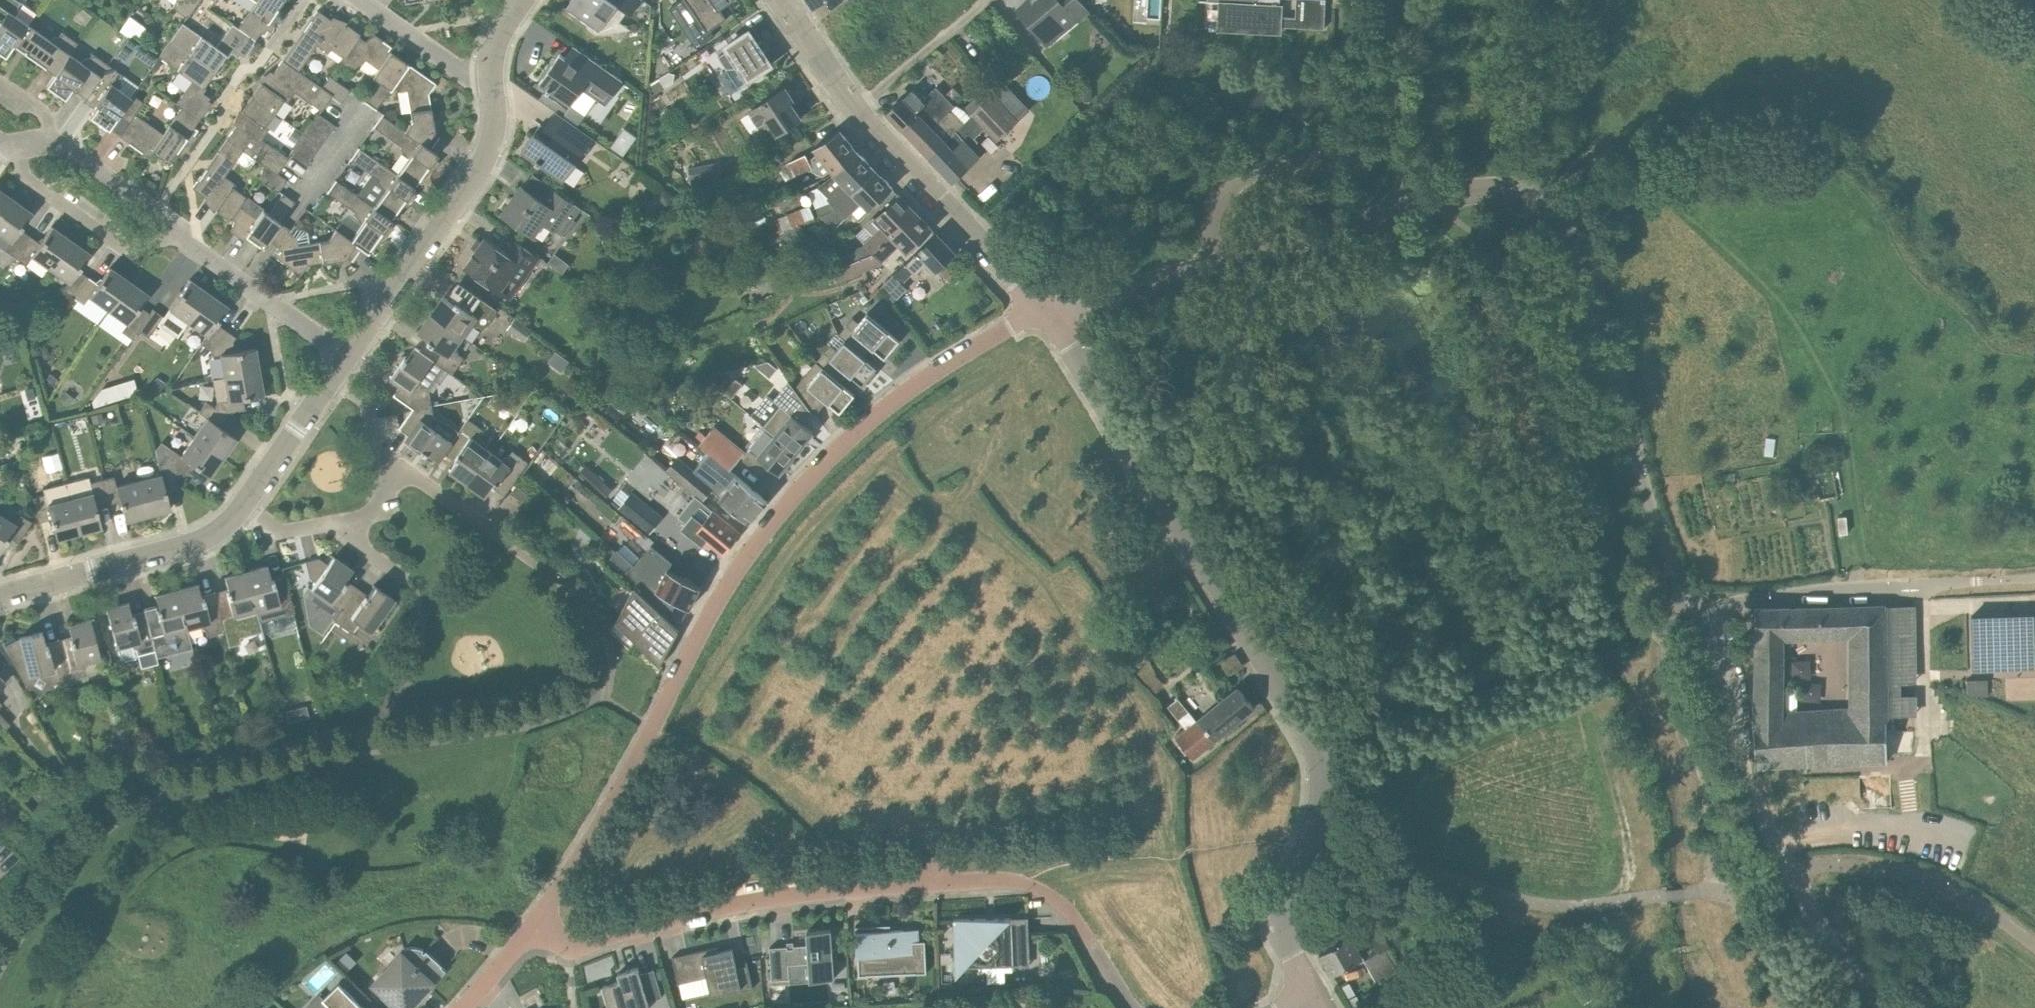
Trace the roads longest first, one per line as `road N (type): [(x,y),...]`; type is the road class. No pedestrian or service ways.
road 1 (unclassified): [(535,925),(714,611),(785,507),(911,388),(957,358),(1046,319)]
road 2 (unclassified): [(1697,611),(1622,408),(1585,239),(1558,208),(1520,194),(1477,194),(1213,269)]
road 3 (unclassified): [(1314,992),(1285,924),(1321,784),(1046,319)]
road 4 (residential): [(1092,940),(1043,892),(992,880),(790,895),(583,945),(569,947),(535,925)]
road 5 (unclassified): [(1880,1007),(1775,847),(1697,611)]
road 6 (residential): [(1213,269),(1217,199),(1347,147),(1379,119),(1383,0)]
road 7 (residential): [(1697,611),(2034,575)]
road 8 (residential): [(344,360),(474,177),(490,70)]
road 9 (residential): [(238,510),(291,532),(378,504),(384,485),(369,408),(334,374)]
road 10 (residential): [(1046,319),(854,107)]
road 11 (residential): [(0,592),(203,539),(238,510)]
road 12 (residential): [(344,360),(173,237)]
road 13 (residential): [(173,237),(123,245),(24,181),(14,147)]
road 14 (unclassified): [(1213,269),(1046,319)]
road 15 (residential): [(854,107),(989,0)]
road 16 (residential): [(238,510),(334,374)]
road 17 (residential): [(490,70),(459,70),(349,0)]
road 18 (residential): [(173,237),(155,204),(53,136)]
road 19 (residential): [(854,107),(778,0)]

